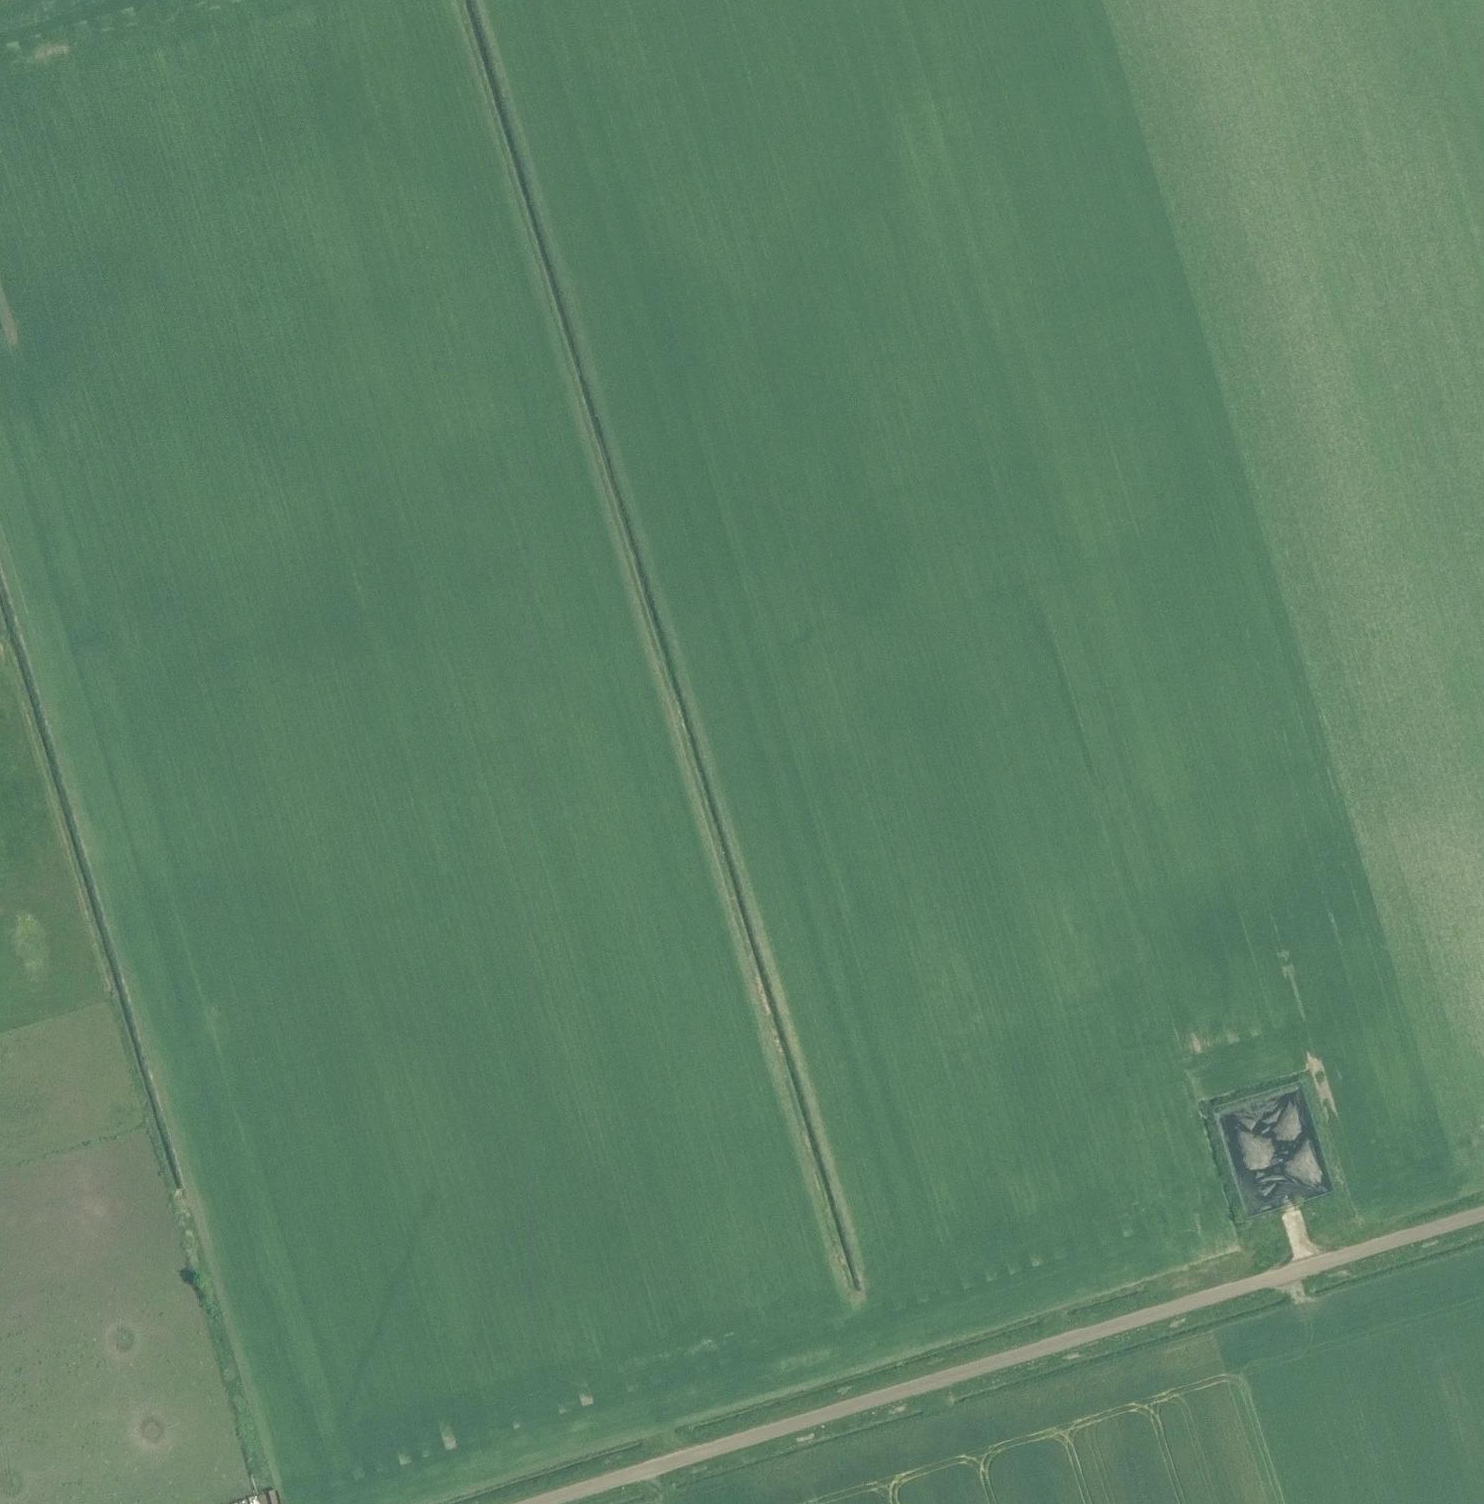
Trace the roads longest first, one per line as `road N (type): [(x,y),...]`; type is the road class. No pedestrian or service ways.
road 1 (unclassified): [(540,1503),(1483,1215)]

